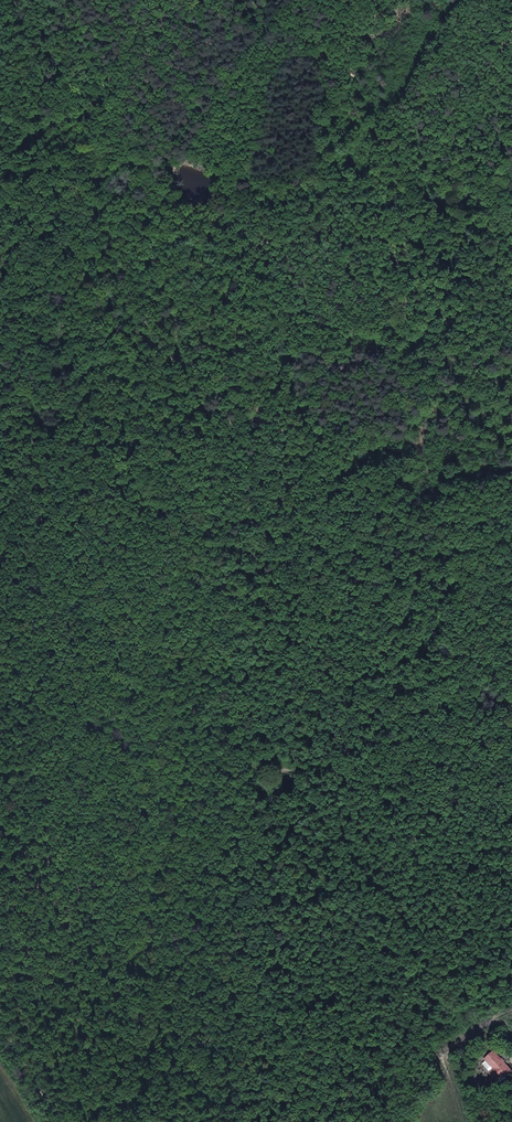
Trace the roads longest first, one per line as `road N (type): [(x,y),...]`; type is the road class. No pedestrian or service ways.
road 1 (track): [(511,943),(410,859),(357,765),(336,756),(279,765),(271,740),(279,635),(252,535),(250,489),(212,371),(185,328),(158,301),(140,328),(0,309)]
road 2 (track): [(511,201),(482,199),(454,147),(408,125),(365,81),(169,0)]
road 3 (track): [(176,212),(164,157),(130,124),(108,86),(78,0)]
road 4 (track): [(0,927),(27,1069),(58,1121)]
road 5 (track): [(501,0),(440,22),(402,5),(371,16),(346,70)]
road 6 (track): [(372,1121),(511,998)]

